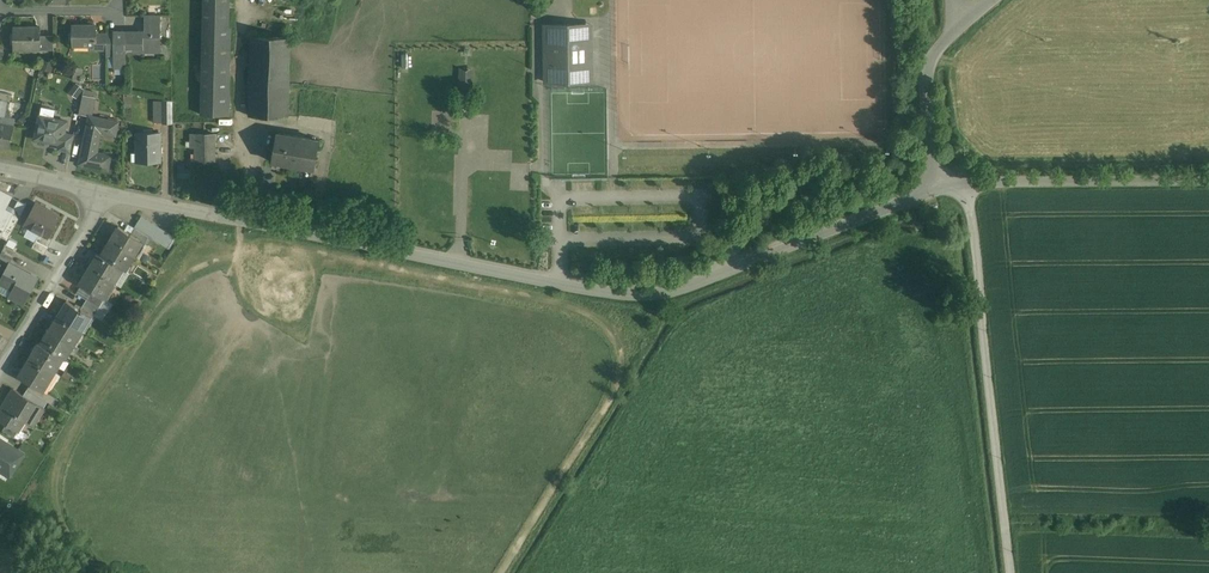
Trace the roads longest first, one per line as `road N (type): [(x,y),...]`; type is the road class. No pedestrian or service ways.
road 1 (residential): [(851,223),(649,295),(105,193)]
road 2 (unclassified): [(1010,572),(968,182)]
road 3 (unclassified): [(968,182),(1208,181)]
road 4 (residential): [(0,370),(105,193)]
road 5 (unclassified): [(961,26),(933,55),(925,81),(939,185)]
road 6 (residential): [(0,10),(112,12),(119,0)]
road 7 (track): [(875,214),(931,323)]

